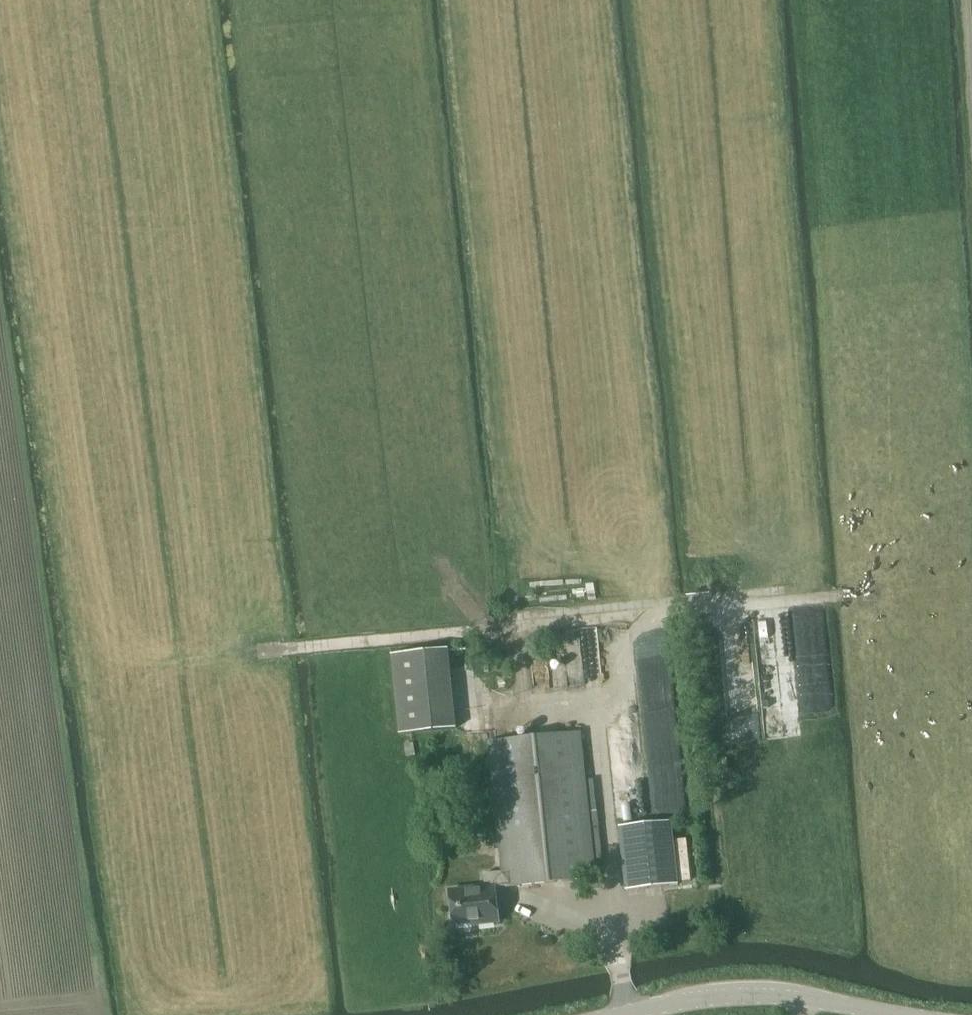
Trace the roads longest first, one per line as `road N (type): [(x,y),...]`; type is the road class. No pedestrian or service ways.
road 1 (unclassified): [(897,1014),(775,995),(684,1000),(613,1014)]

